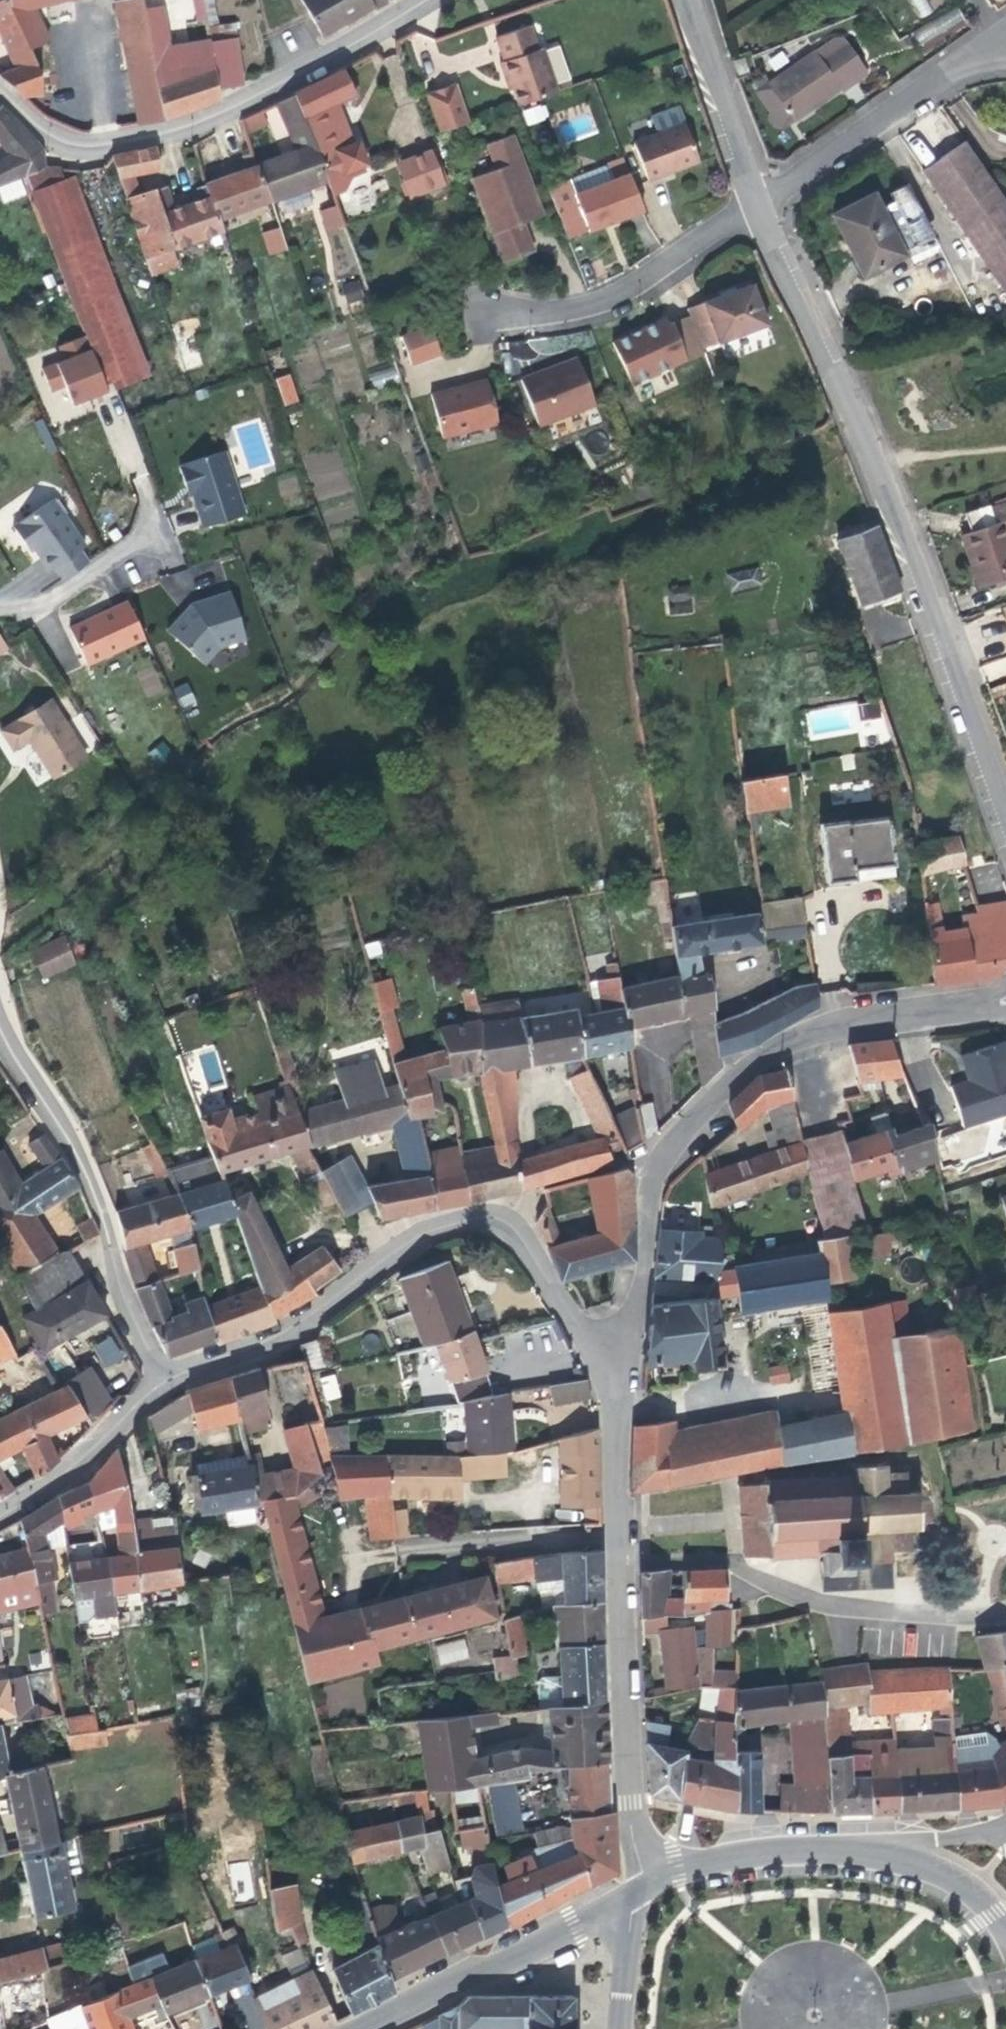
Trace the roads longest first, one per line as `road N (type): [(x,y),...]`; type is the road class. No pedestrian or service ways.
road 1 (tertiary): [(758,202),(880,469),(1005,815)]
road 2 (tertiary): [(1005,998),(802,1035),(749,1064),(706,1104),(661,1160),(652,1188),(624,1359)]
road 3 (residential): [(624,1359),(574,1319),(520,1235),(504,1221),(477,1219),(418,1233),(269,1343),(168,1376)]
road 4 (residential): [(0,89),(60,139),(130,139),(223,110),(418,0)]
road 5 (residential): [(0,1009),(84,1162),(168,1376)]
road 6 (residential): [(621,1558),(717,1561),(830,1605),(938,1616),(1005,1613)]
road 7 (tertiary): [(621,1558),(629,1802),(647,1886)]
road 8 (secondary): [(355,2028),(633,1895)]
road 9 (residential): [(481,304),(539,311),(619,291),(758,202)]
road 10 (residential): [(996,42),(758,202)]
road 11 (secondary): [(647,1886),(682,1870),(763,1853),(890,1855)]
road 12 (residential): [(619,1537),(398,1551)]
road 13 (residential): [(168,1376),(46,1485),(0,1516)]
road 14 (tertiary): [(687,0),(758,202)]
road 15 (residential): [(0,603),(56,595),(160,523)]
road 16 (tertiary): [(624,1359),(619,1537)]
road 17 (secondary): [(890,1855),(948,1873),(1005,1925)]
road 18 (tertiary): [(622,2028),(633,1895)]
road 19 (residential): [(1005,1829),(890,1855)]

